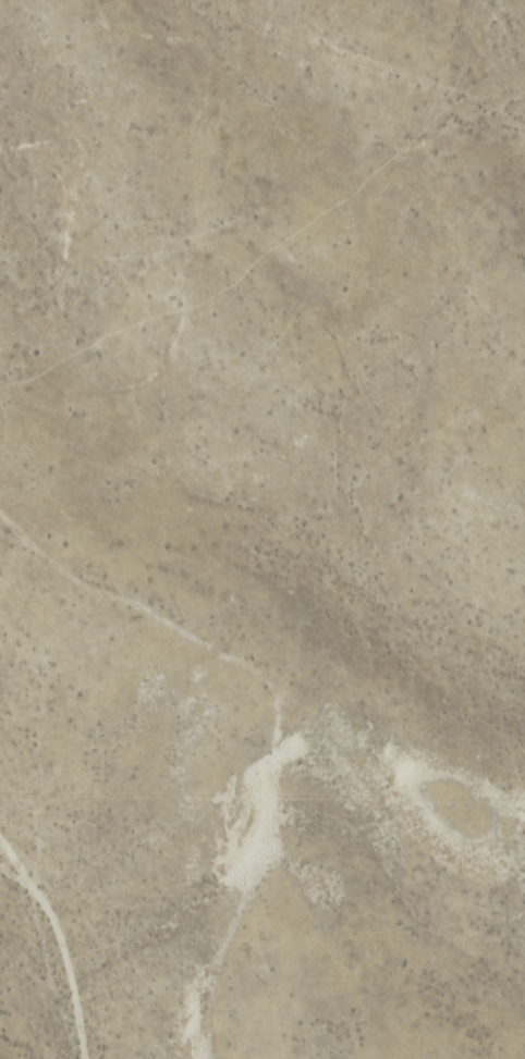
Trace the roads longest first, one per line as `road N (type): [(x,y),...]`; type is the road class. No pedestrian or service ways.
road 1 (track): [(83,1058),(53,916),(0,837)]

